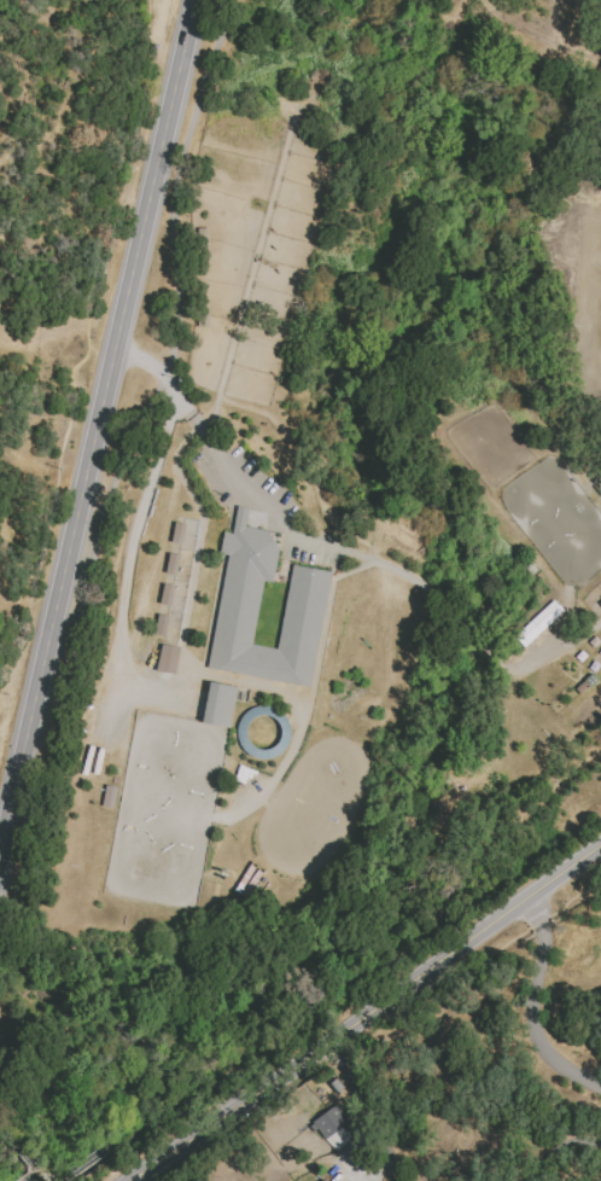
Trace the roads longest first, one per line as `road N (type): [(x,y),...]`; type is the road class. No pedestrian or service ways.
road 1 (secondary): [(198,0),(0,829)]
road 2 (tertiary): [(600,843),(125,1180)]

